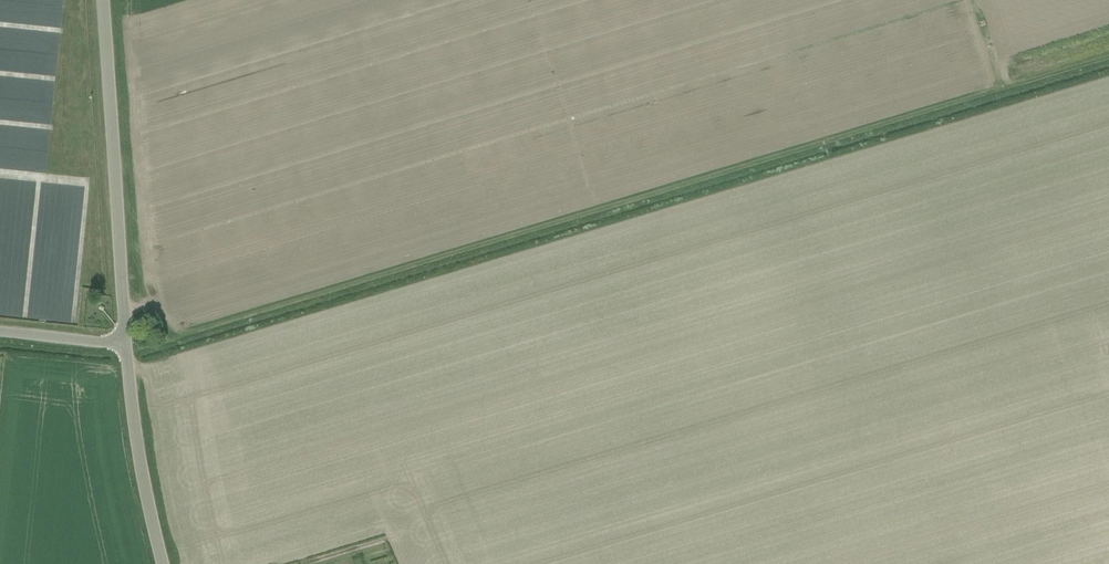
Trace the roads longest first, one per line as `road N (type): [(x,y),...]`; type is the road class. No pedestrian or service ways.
road 1 (track): [(124,345),(143,349),(1108,58)]
road 2 (unclassified): [(124,345),(103,0)]
road 3 (unclassified): [(163,563),(124,345)]
road 4 (unclassified): [(124,345),(0,332)]

